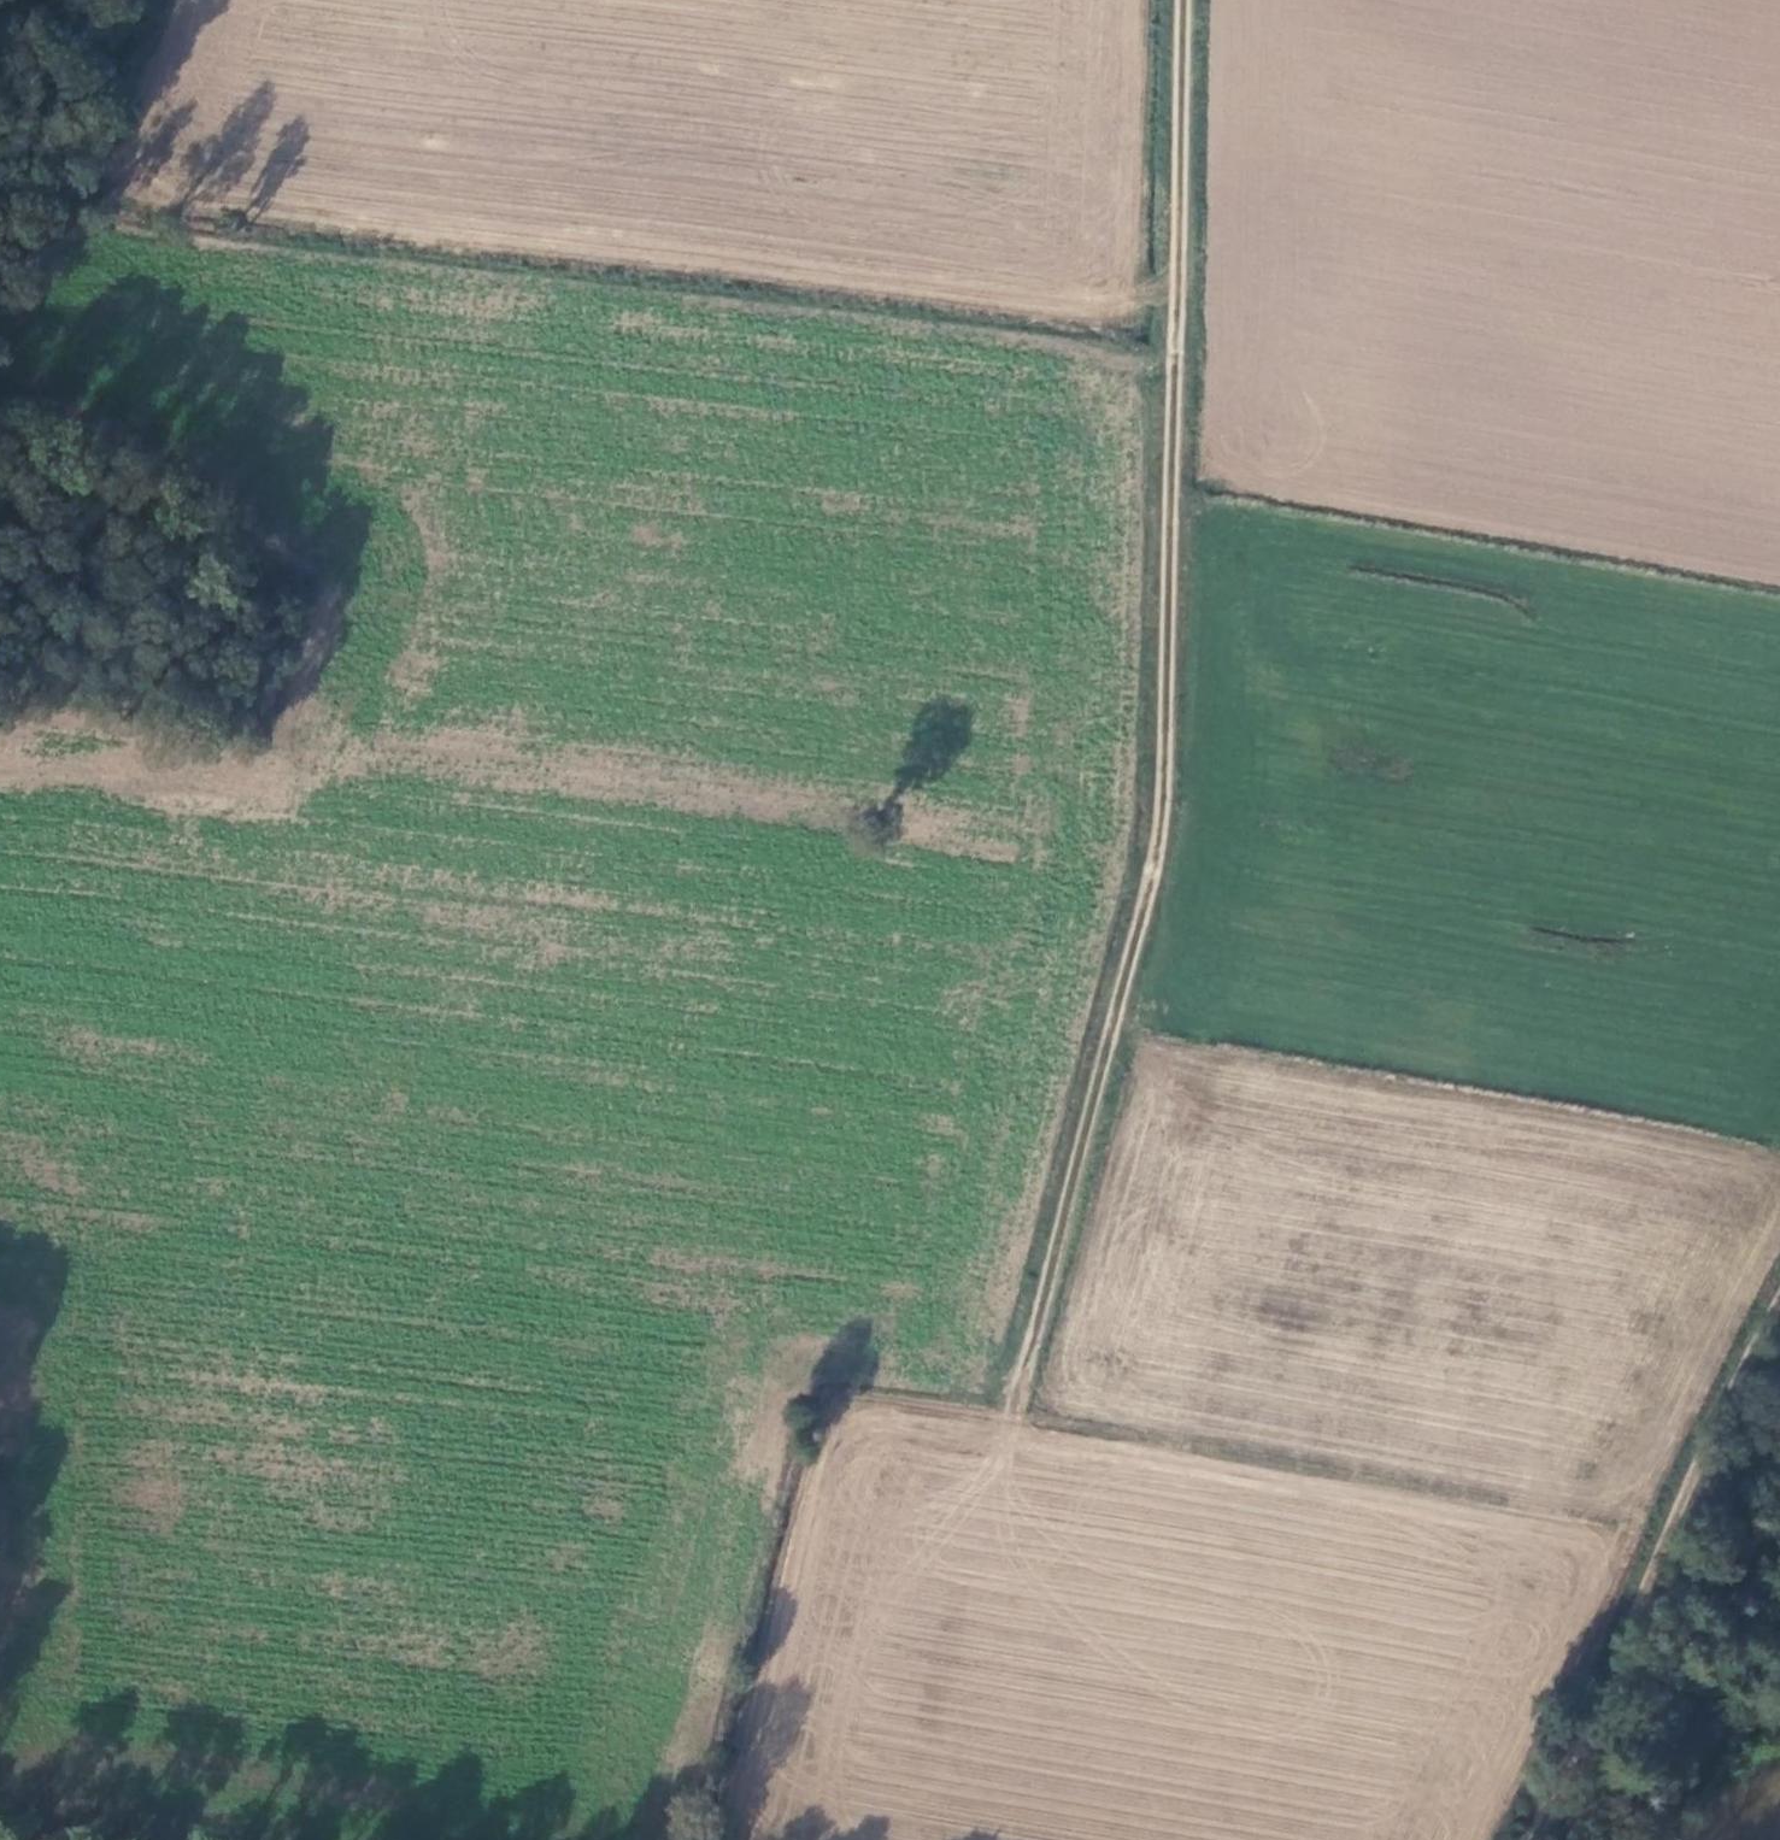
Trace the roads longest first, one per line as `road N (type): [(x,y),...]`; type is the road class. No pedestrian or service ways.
road 1 (track): [(1188,0),(1159,872),(1018,1388)]
road 2 (track): [(1779,1309),(1514,1839)]

